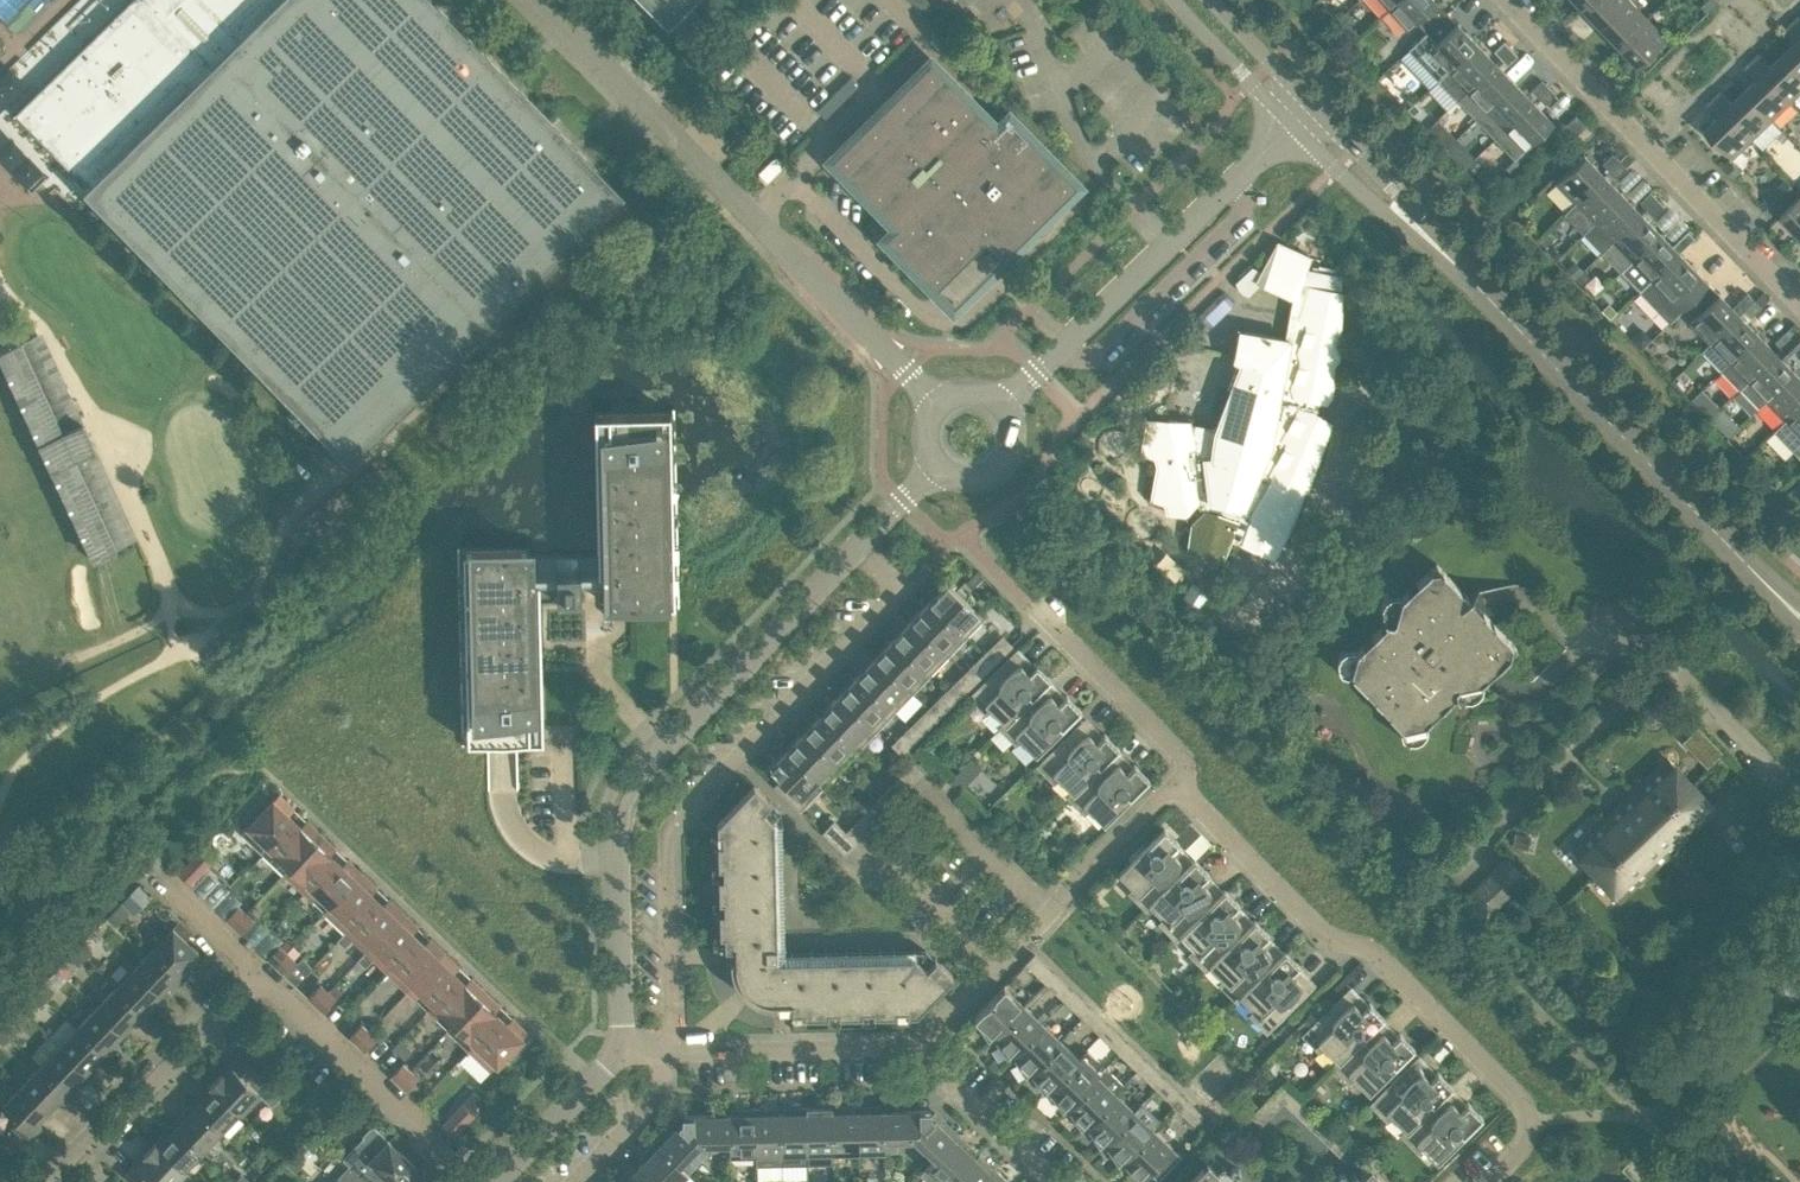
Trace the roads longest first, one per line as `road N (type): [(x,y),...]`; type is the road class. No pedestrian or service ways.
road 1 (tertiary): [(1765,583),(1303,115)]
road 2 (residential): [(671,1050),(668,832),(901,586),(860,546)]
road 3 (residential): [(1490,1181),(1530,1136),(1520,1099),(1375,951),(1325,934),(1177,785)]
road 4 (unclassified): [(939,403),(540,0)]
road 5 (residential): [(1799,305),(1508,0)]
road 6 (unclassified): [(1003,405),(1303,115)]
road 7 (residential): [(917,1047),(1177,785)]
road 8 (residential): [(42,1181),(93,1129),(118,1122),(258,970)]
road 9 (residential): [(477,1181),(258,970)]
road 10 (residential): [(1448,868),(1668,659)]
road 11 (unclassified): [(666,746),(860,546)]
road 12 (residential): [(671,1050),(917,1047)]
road 13 (residential): [(1177,785),(1183,756),(1043,614)]
road 14 (unclassified): [(622,1051),(616,856)]
road 15 (residential): [(917,1047),(1056,1181)]
road 16 (residential): [(1799,797),(1668,659)]
road 17 (unclassified): [(495,1181),(622,1051)]
road 18 (residential): [(661,1050),(662,1089),(572,1181)]
road 19 (tertiary): [(1303,115),(1192,0)]
road 20 (unclassified): [(666,746),(635,761),(612,792),(607,812),(616,856)]
road 21 (unclassified): [(939,465),(965,477),(994,470),(1012,447),(1003,405)]
road 22 (residential): [(258,970),(166,882)]
road 23 (unclassified): [(616,856),(632,794),(666,746)]

